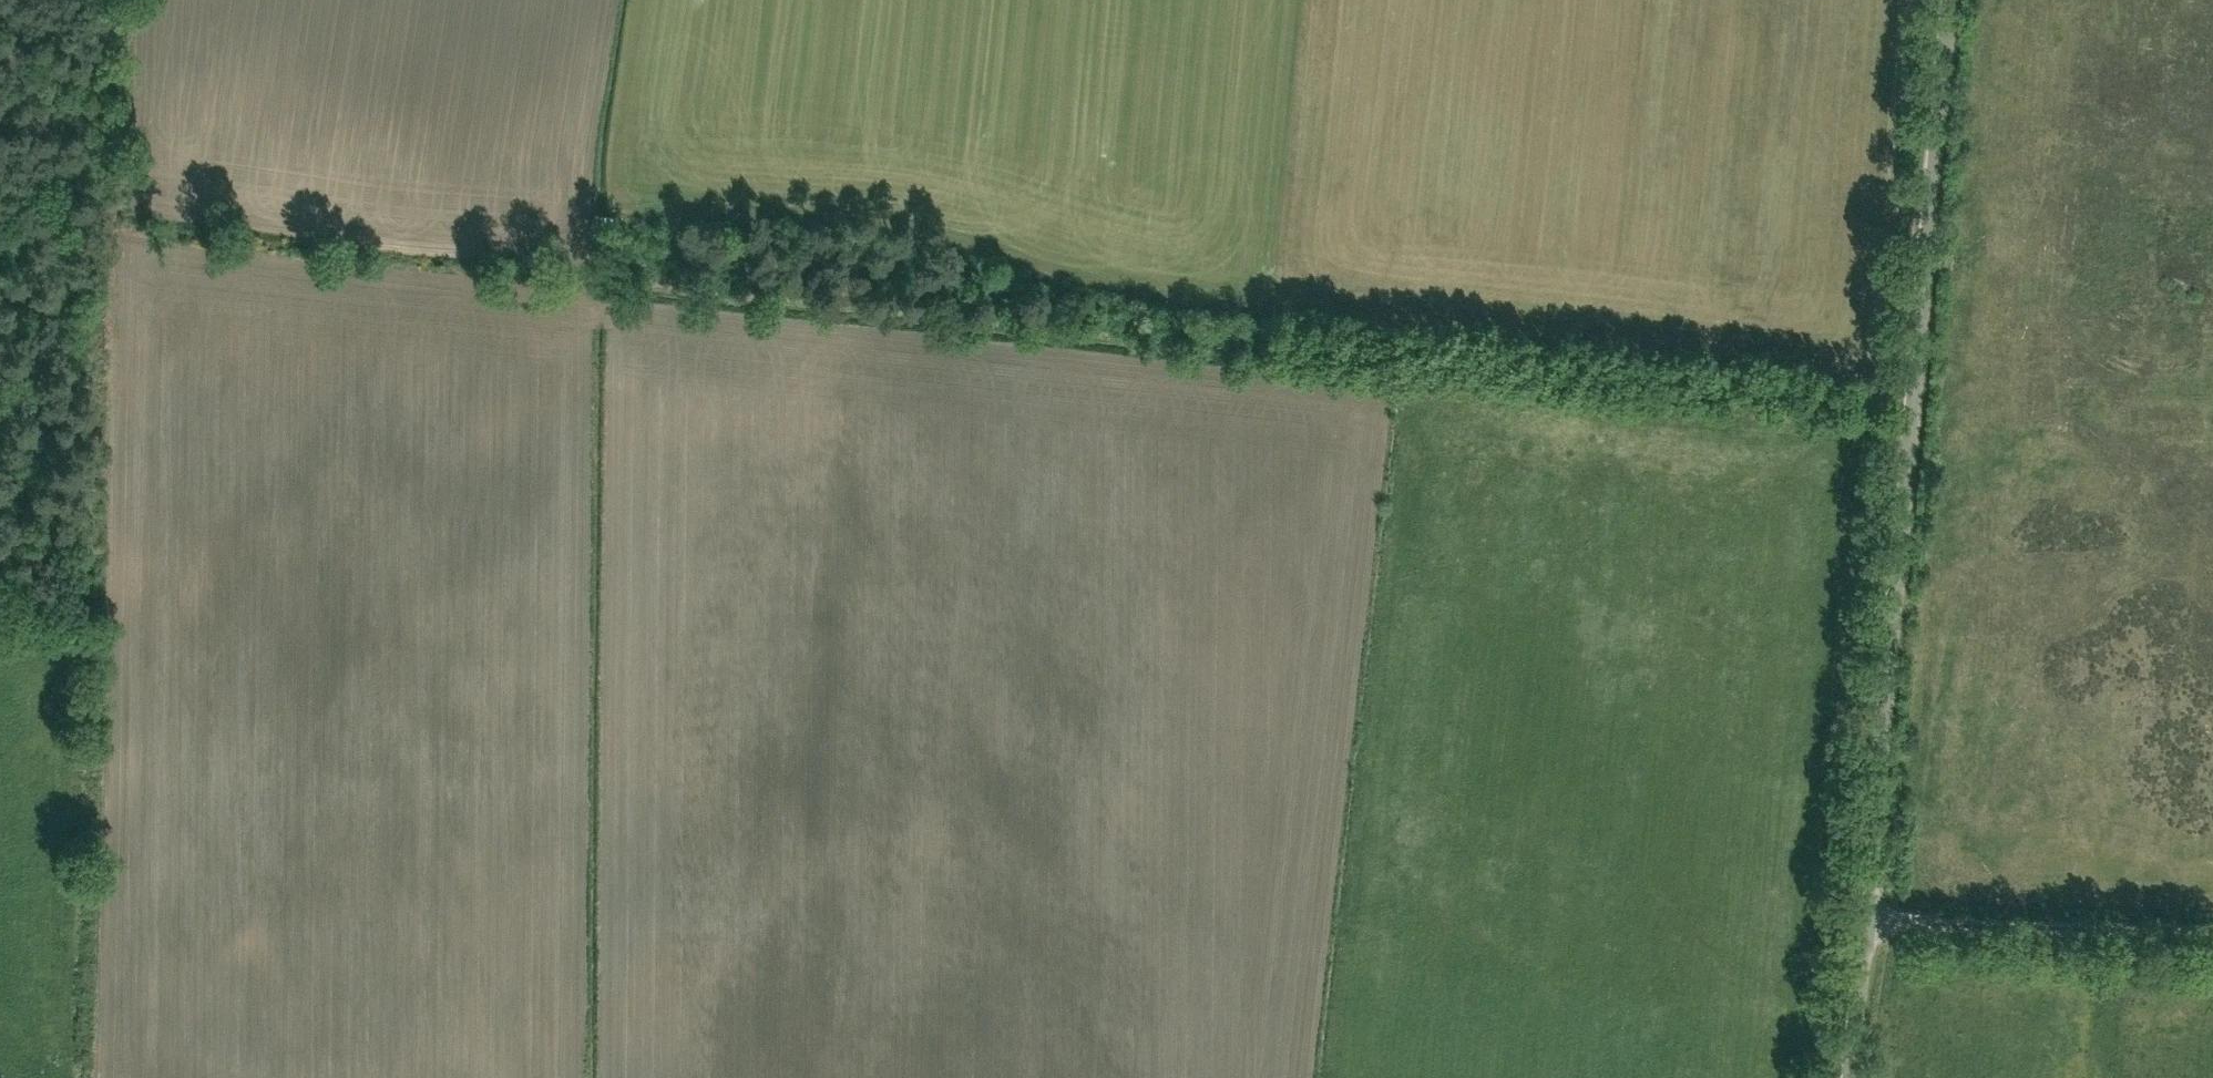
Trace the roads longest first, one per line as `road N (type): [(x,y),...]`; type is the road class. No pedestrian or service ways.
road 1 (unclassified): [(1845,1077),(1949,0)]
road 2 (track): [(1859,922),(2212,933)]

